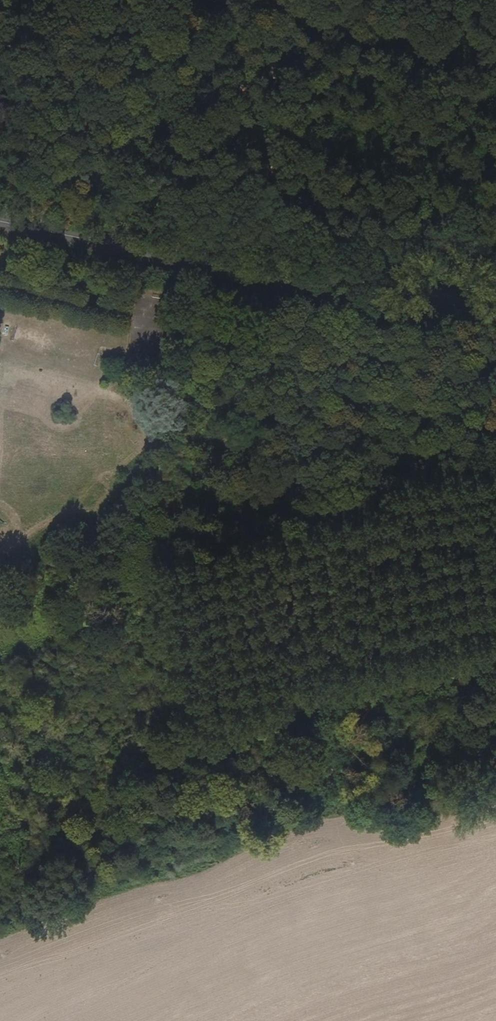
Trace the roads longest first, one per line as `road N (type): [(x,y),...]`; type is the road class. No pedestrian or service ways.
road 1 (primary): [(495,320),(0,222)]

